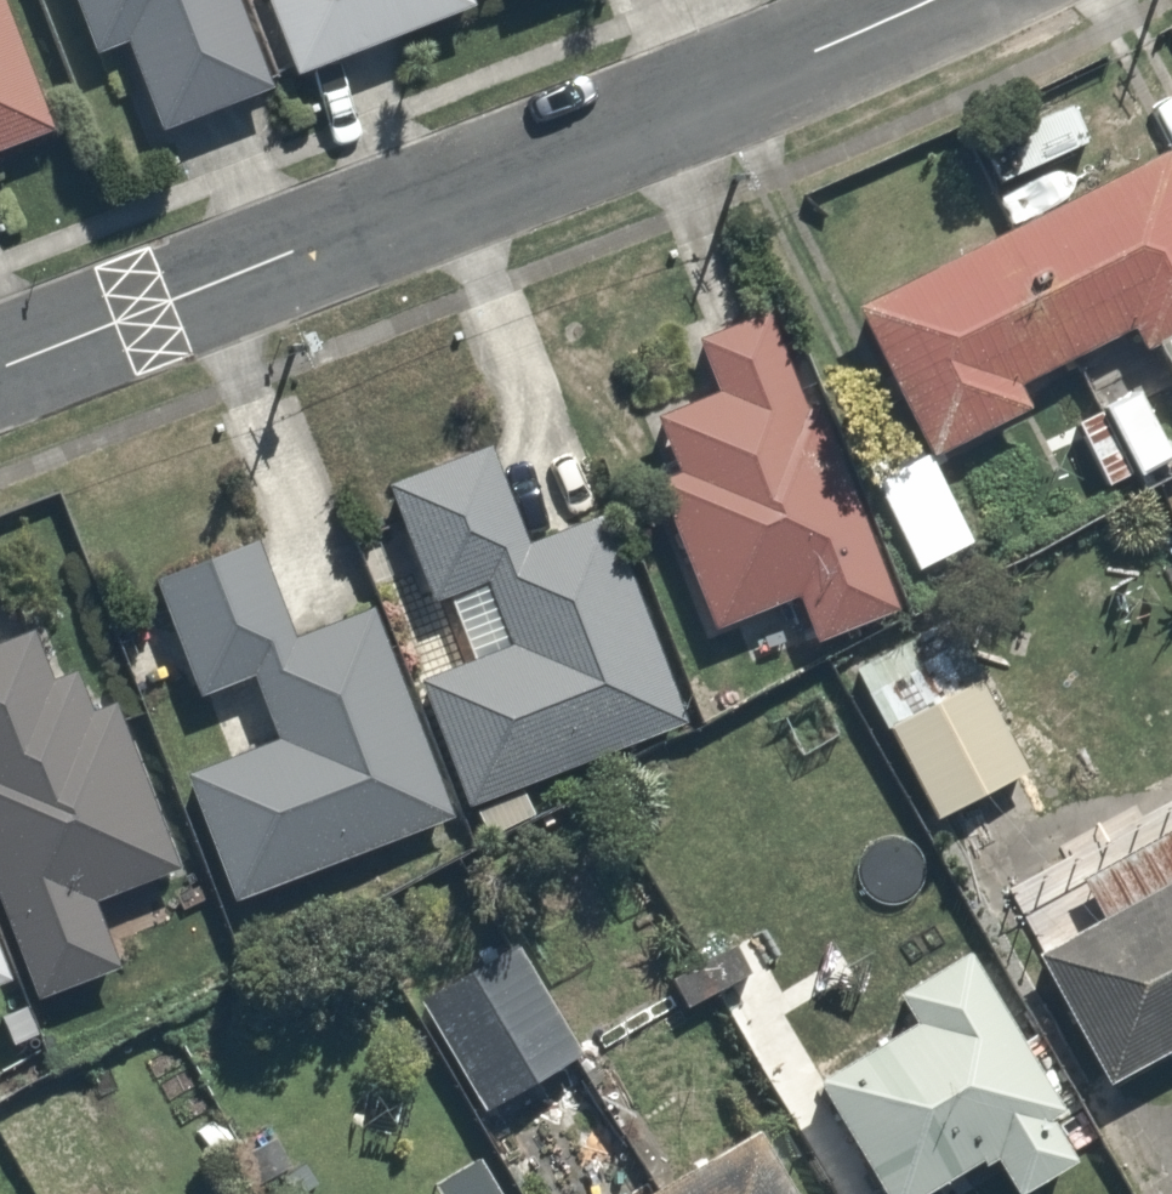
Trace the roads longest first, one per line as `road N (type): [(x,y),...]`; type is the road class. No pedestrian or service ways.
road 1 (residential): [(947,0),(683,118),(0,374)]

